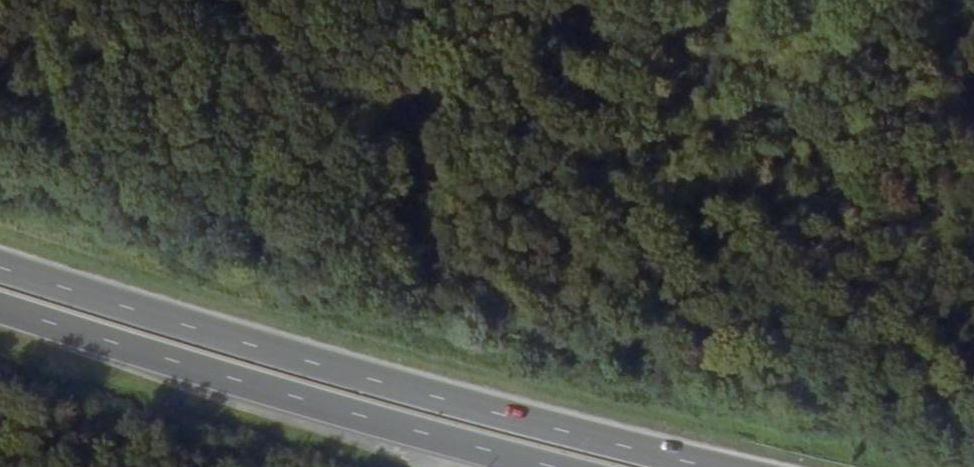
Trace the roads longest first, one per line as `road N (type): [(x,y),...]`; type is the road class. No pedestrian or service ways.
road 1 (trunk): [(715,466),(545,431),(0,270)]
road 2 (trunk): [(0,310),(437,440)]

